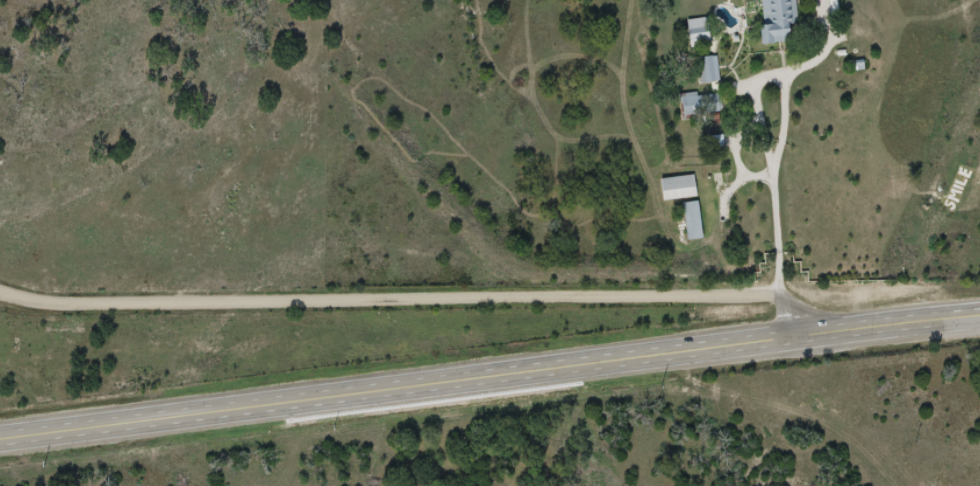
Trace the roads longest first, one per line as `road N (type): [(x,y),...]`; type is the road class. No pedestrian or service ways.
road 1 (trunk): [(0,443),(979,323)]
road 2 (residential): [(815,341),(797,314),(768,295),(378,303),(287,337),(0,323)]

